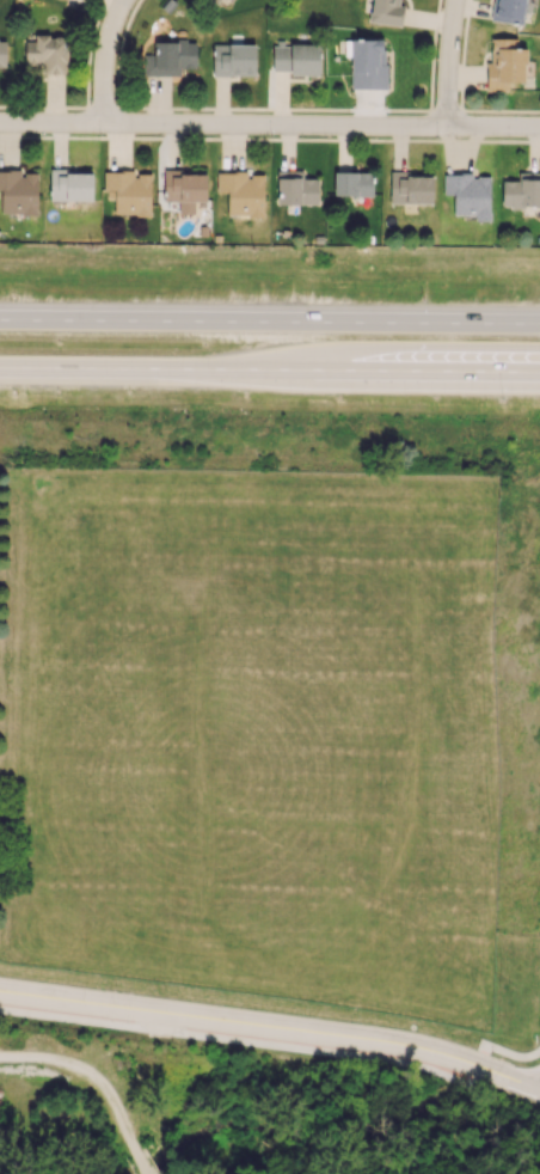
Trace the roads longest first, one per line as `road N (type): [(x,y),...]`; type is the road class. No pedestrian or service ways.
road 1 (tertiary): [(539,1089),(391,1042),(0,991)]
road 2 (trunk): [(0,365),(539,371)]
road 3 (trunk): [(539,325),(0,320)]
road 4 (residential): [(0,130),(539,130)]
road 5 (residential): [(102,130),(110,45),(130,0)]
road 6 (residential): [(447,132),(457,0)]

